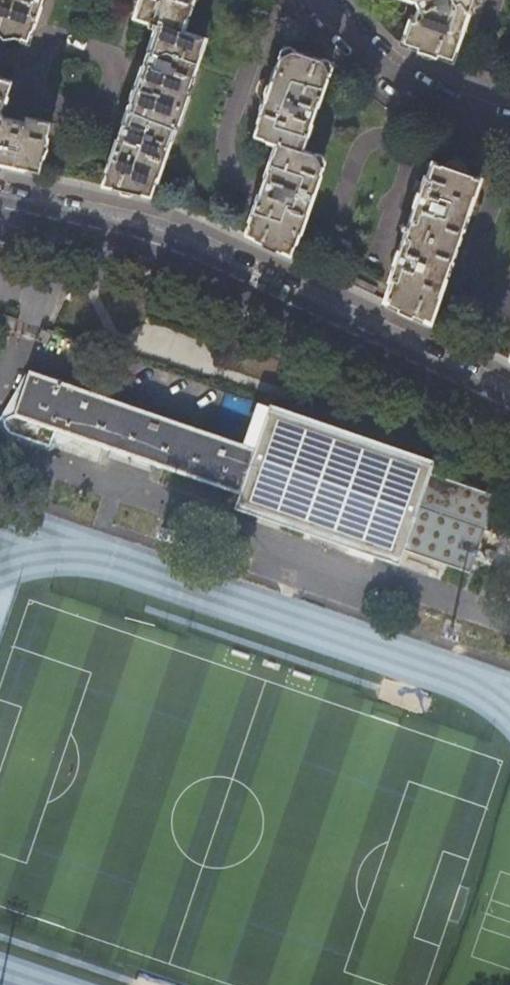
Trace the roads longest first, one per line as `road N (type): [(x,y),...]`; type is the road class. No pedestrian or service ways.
road 1 (residential): [(509,408),(175,251),(0,206)]
road 2 (residential): [(509,132),(425,100),(376,67),(313,0)]

